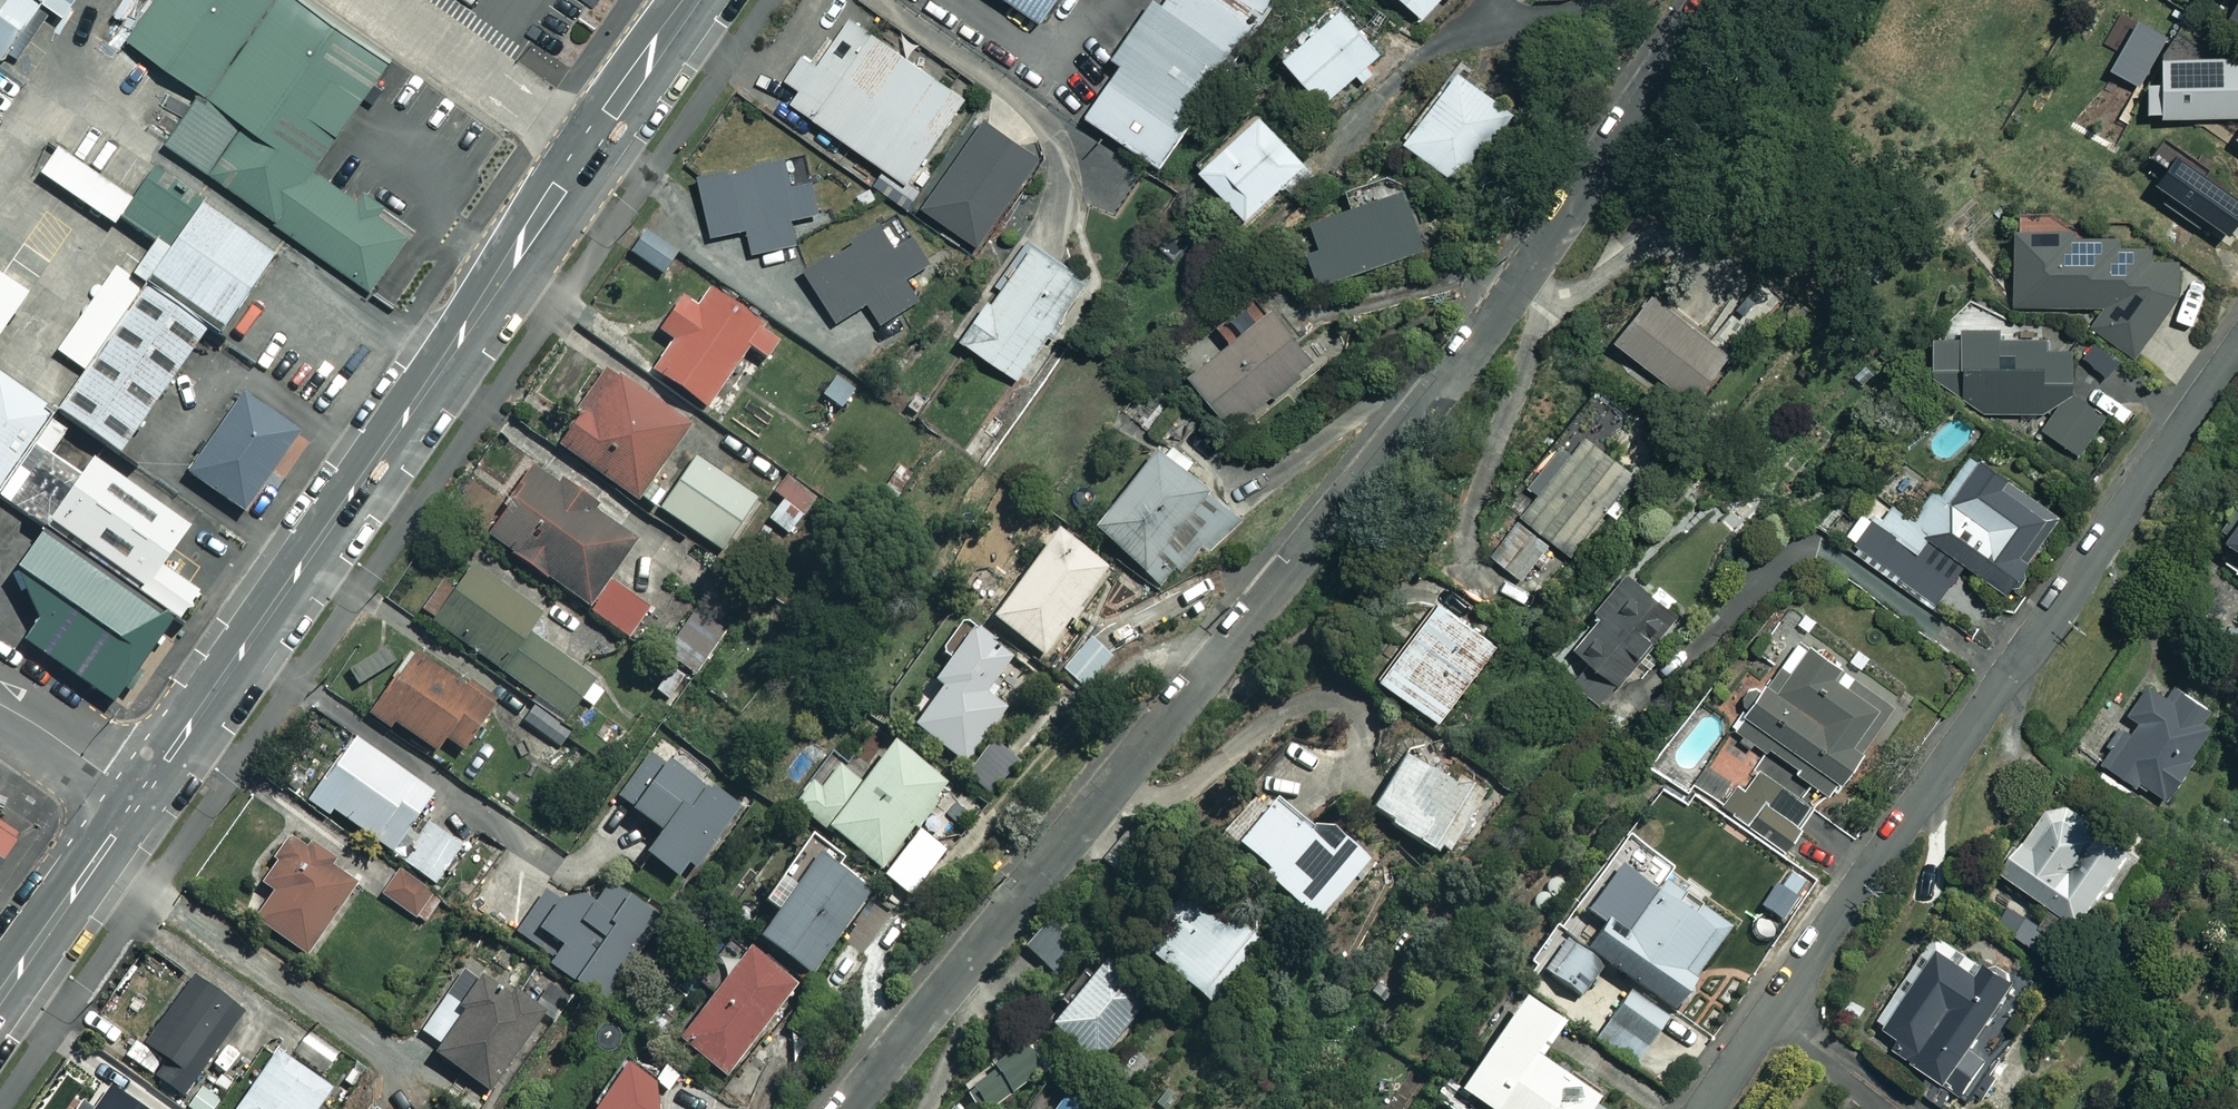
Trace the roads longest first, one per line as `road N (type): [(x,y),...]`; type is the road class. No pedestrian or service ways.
road 1 (residential): [(851,1108),(1454,374),(1711,0)]
road 2 (tertiary): [(142,794),(694,0)]
road 3 (residential): [(1705,1108),(2237,348)]
road 4 (tertiary): [(0,997),(142,794)]
road 5 (unclassified): [(0,697),(142,794)]

